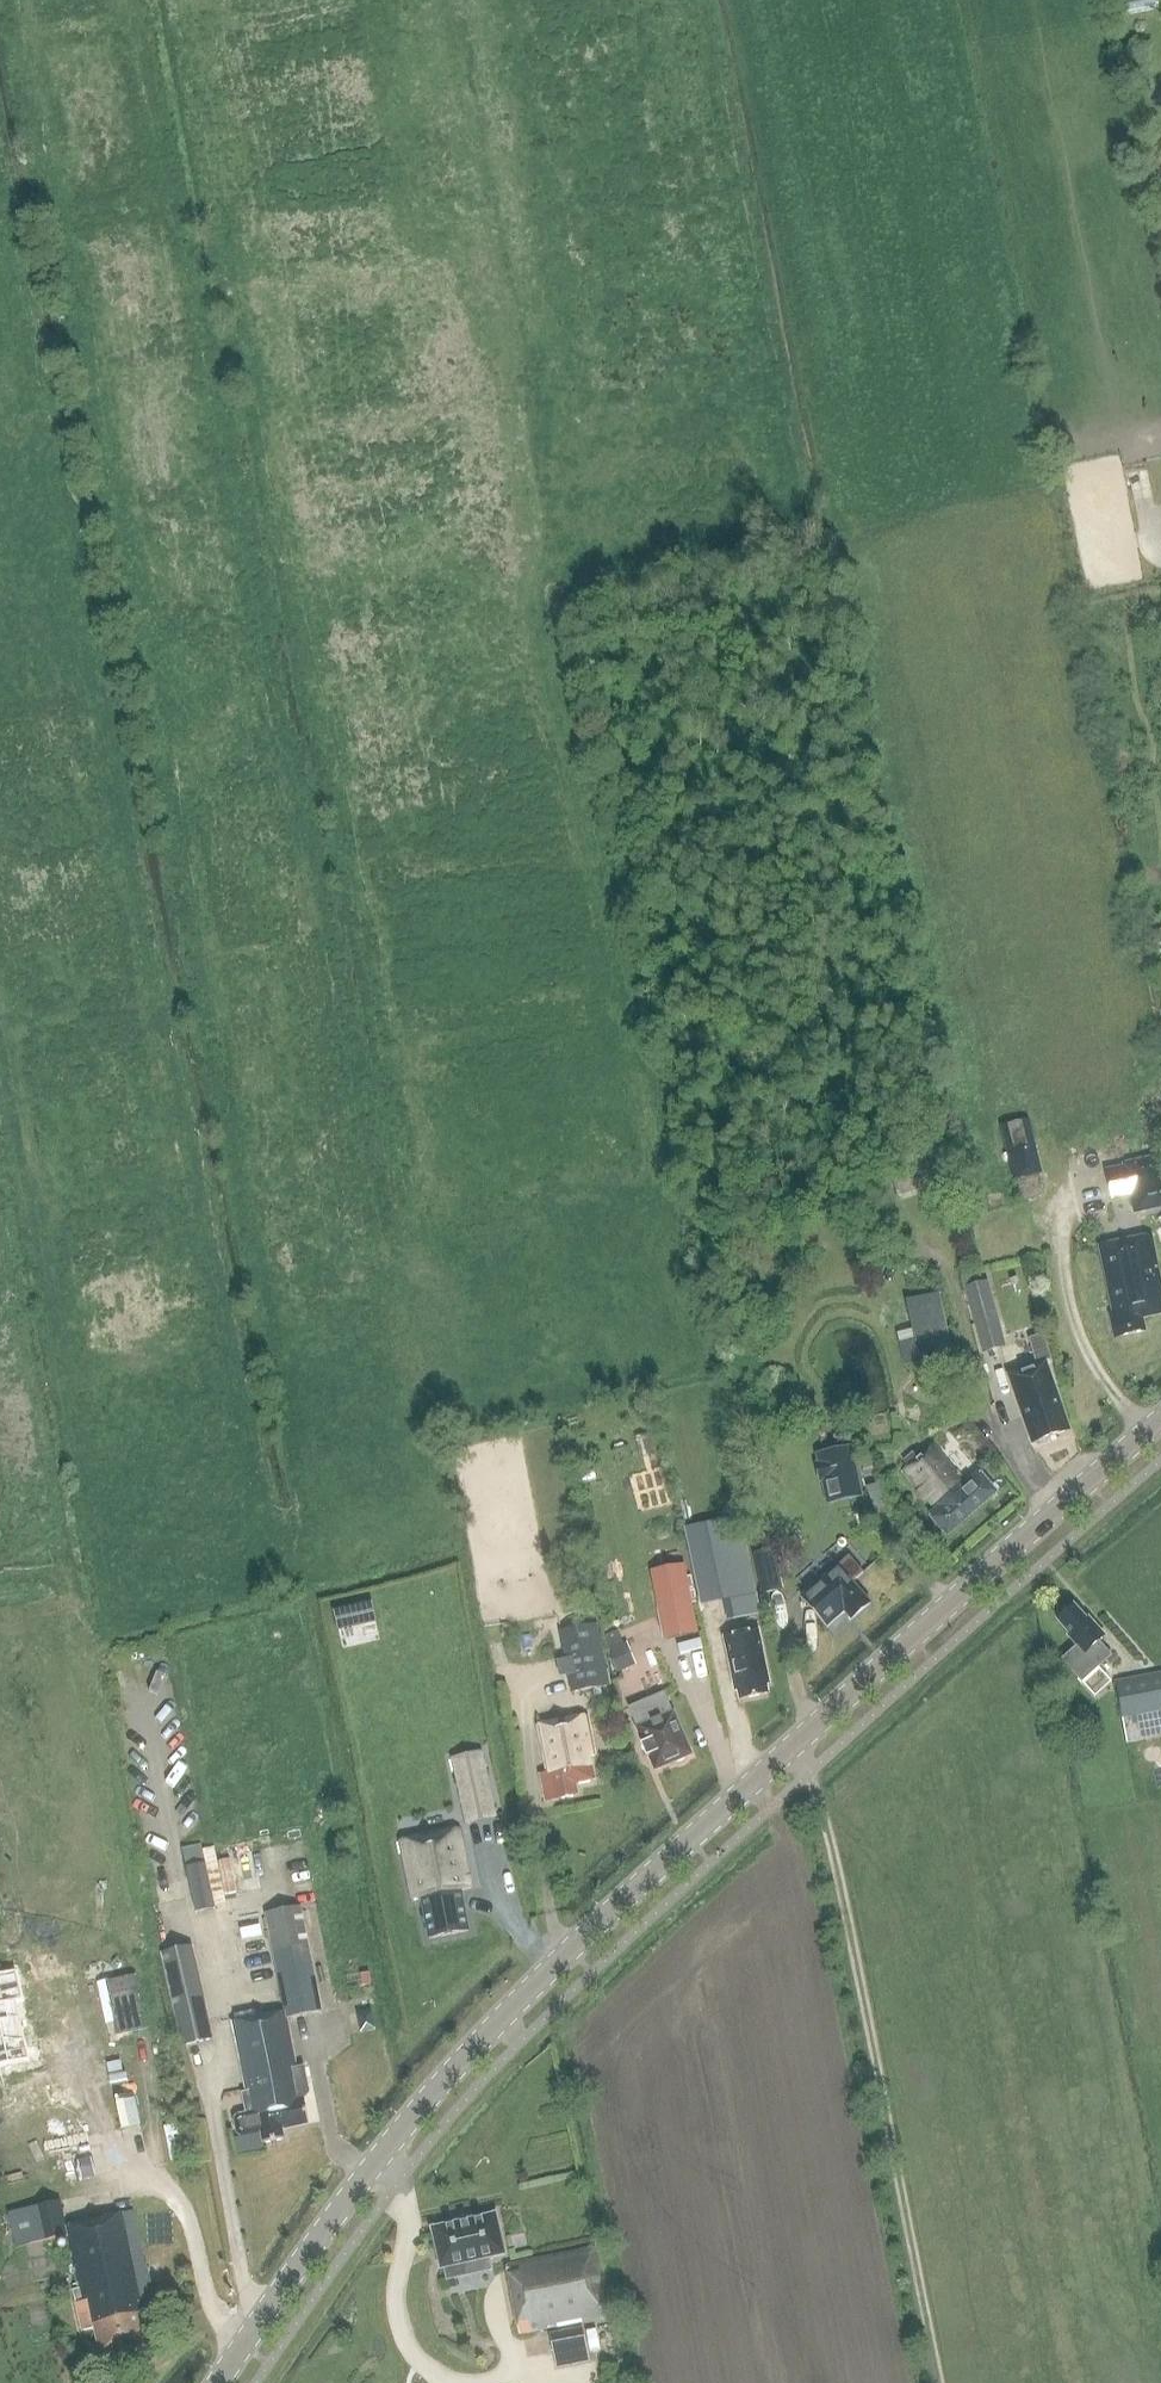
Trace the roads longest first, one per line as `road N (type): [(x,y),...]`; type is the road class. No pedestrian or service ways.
road 1 (tertiary): [(223,2382),(407,2127),(555,1965),(1160,1423)]
road 2 (track): [(794,1745),(817,1800),(935,2382)]
road 3 (track): [(1149,1434),(1102,1380),(1078,1323),(1064,1267),(1069,1187)]

